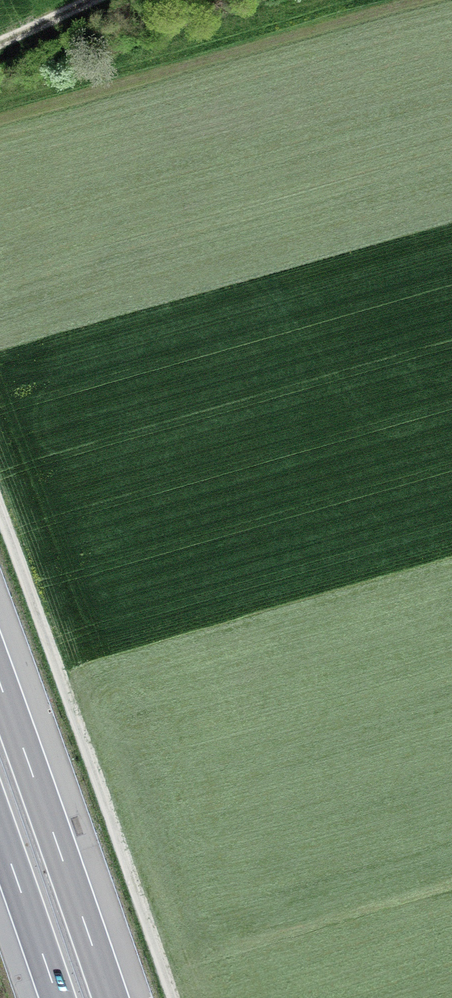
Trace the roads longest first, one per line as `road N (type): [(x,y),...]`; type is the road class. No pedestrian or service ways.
road 1 (track): [(174,997),(0,507)]
road 2 (motorway): [(110,997),(0,684)]
road 3 (motorway): [(0,833),(57,997)]

